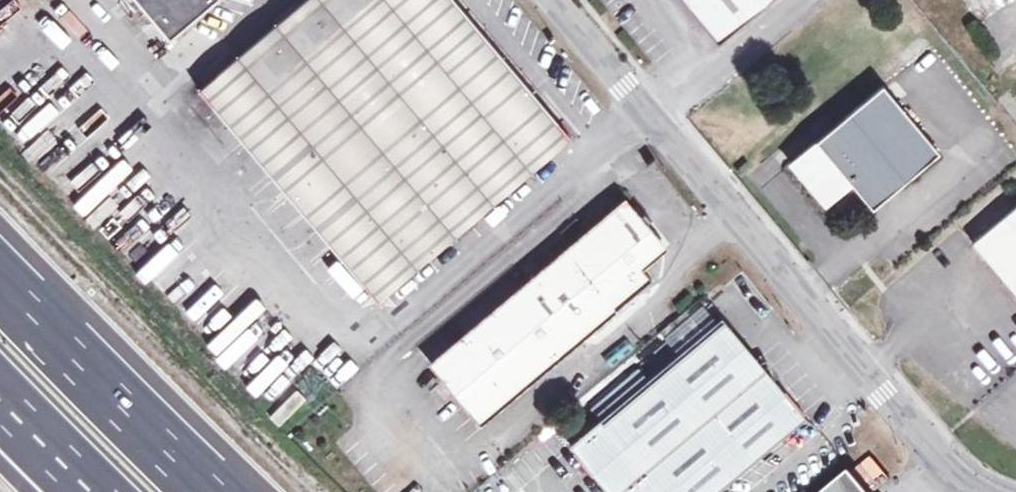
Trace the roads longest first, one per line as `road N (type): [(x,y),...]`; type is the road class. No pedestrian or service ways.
road 1 (unclassified): [(986,491),(947,463),(838,341),(561,0)]
road 2 (motorway): [(233,491),(0,271)]

